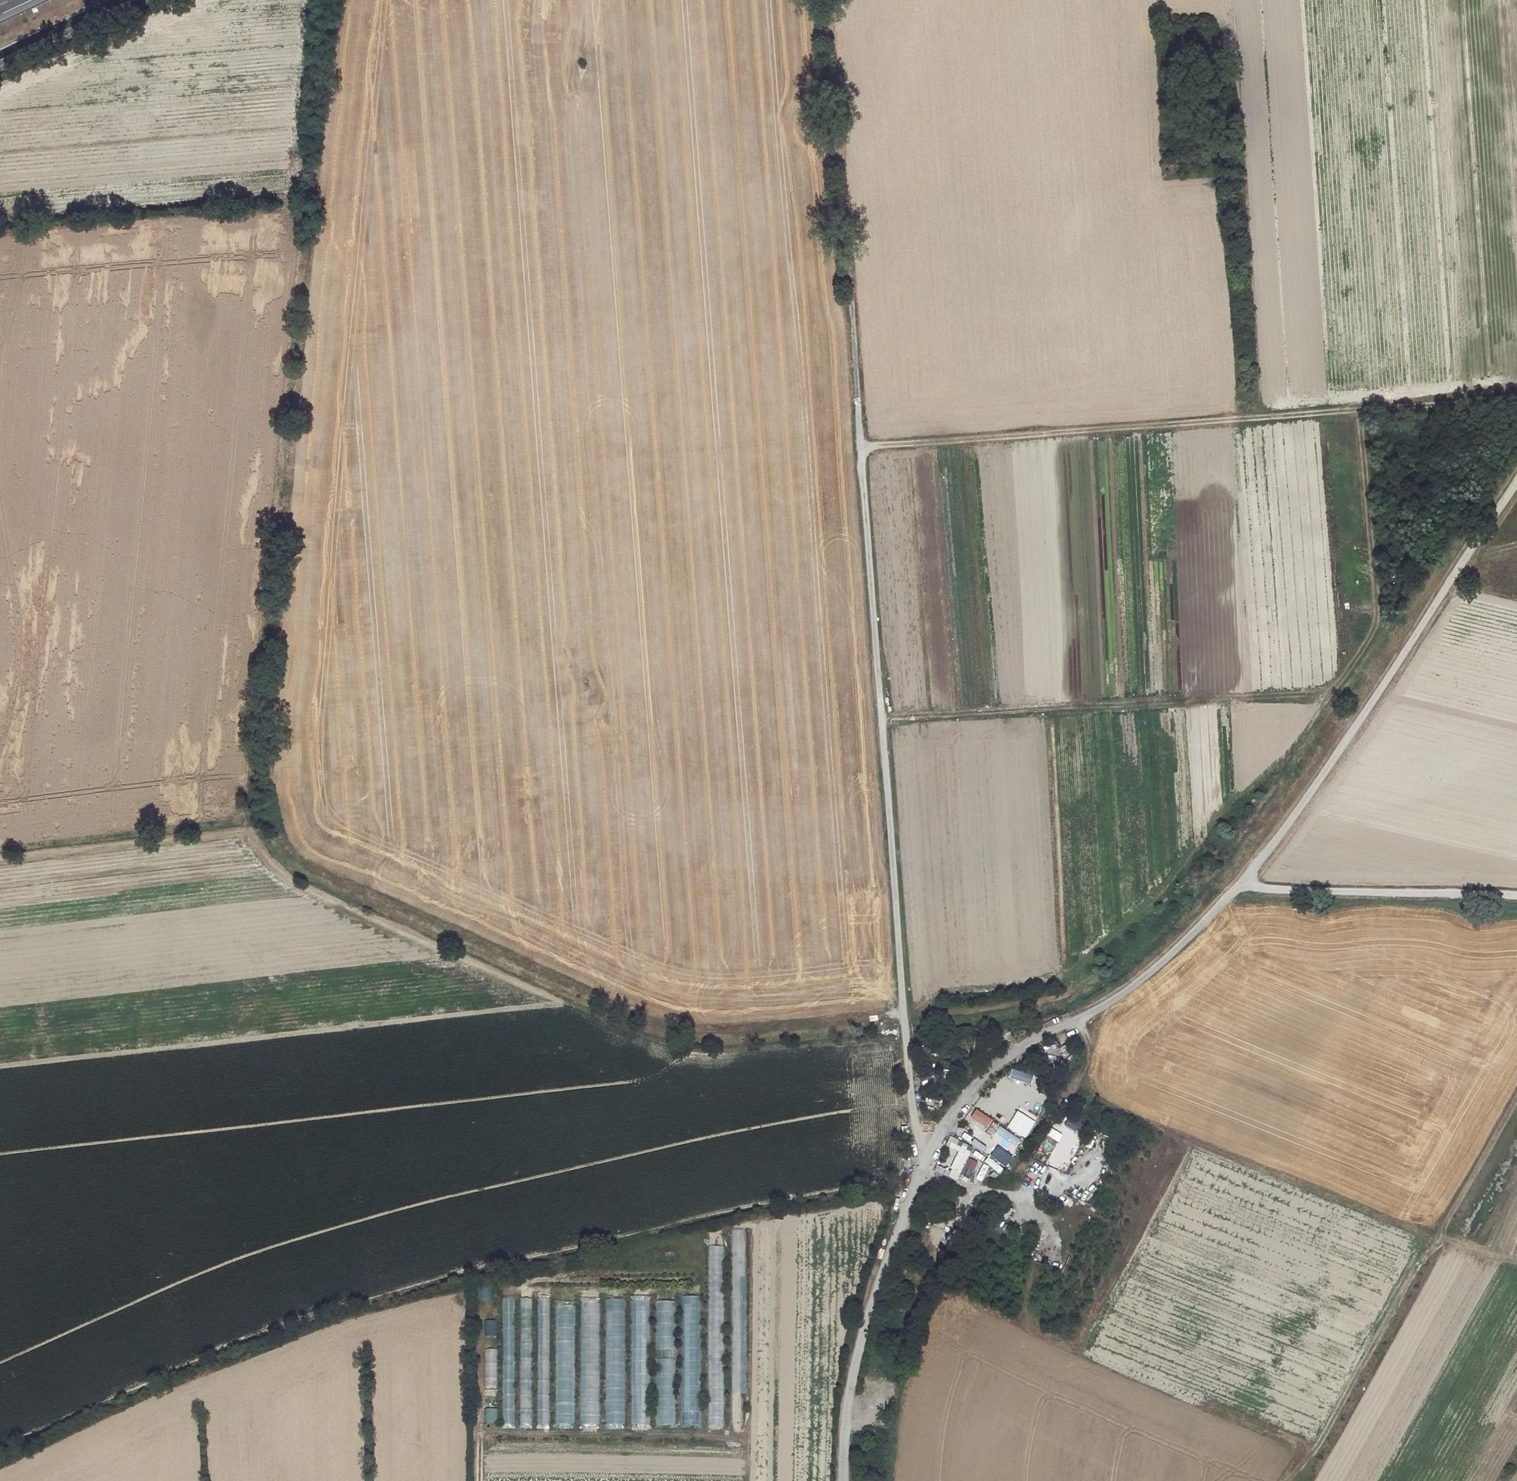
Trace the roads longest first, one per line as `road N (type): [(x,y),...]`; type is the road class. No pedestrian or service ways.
road 1 (unclassified): [(843,1480),(859,1344),(919,1176),(952,1116),(1003,1060),(1126,991),(1241,886),(1516,479)]
road 2 (track): [(919,1176),(844,211)]
road 3 (track): [(861,449),(1516,398)]
road 4 (track): [(1516,897),(1241,886)]

